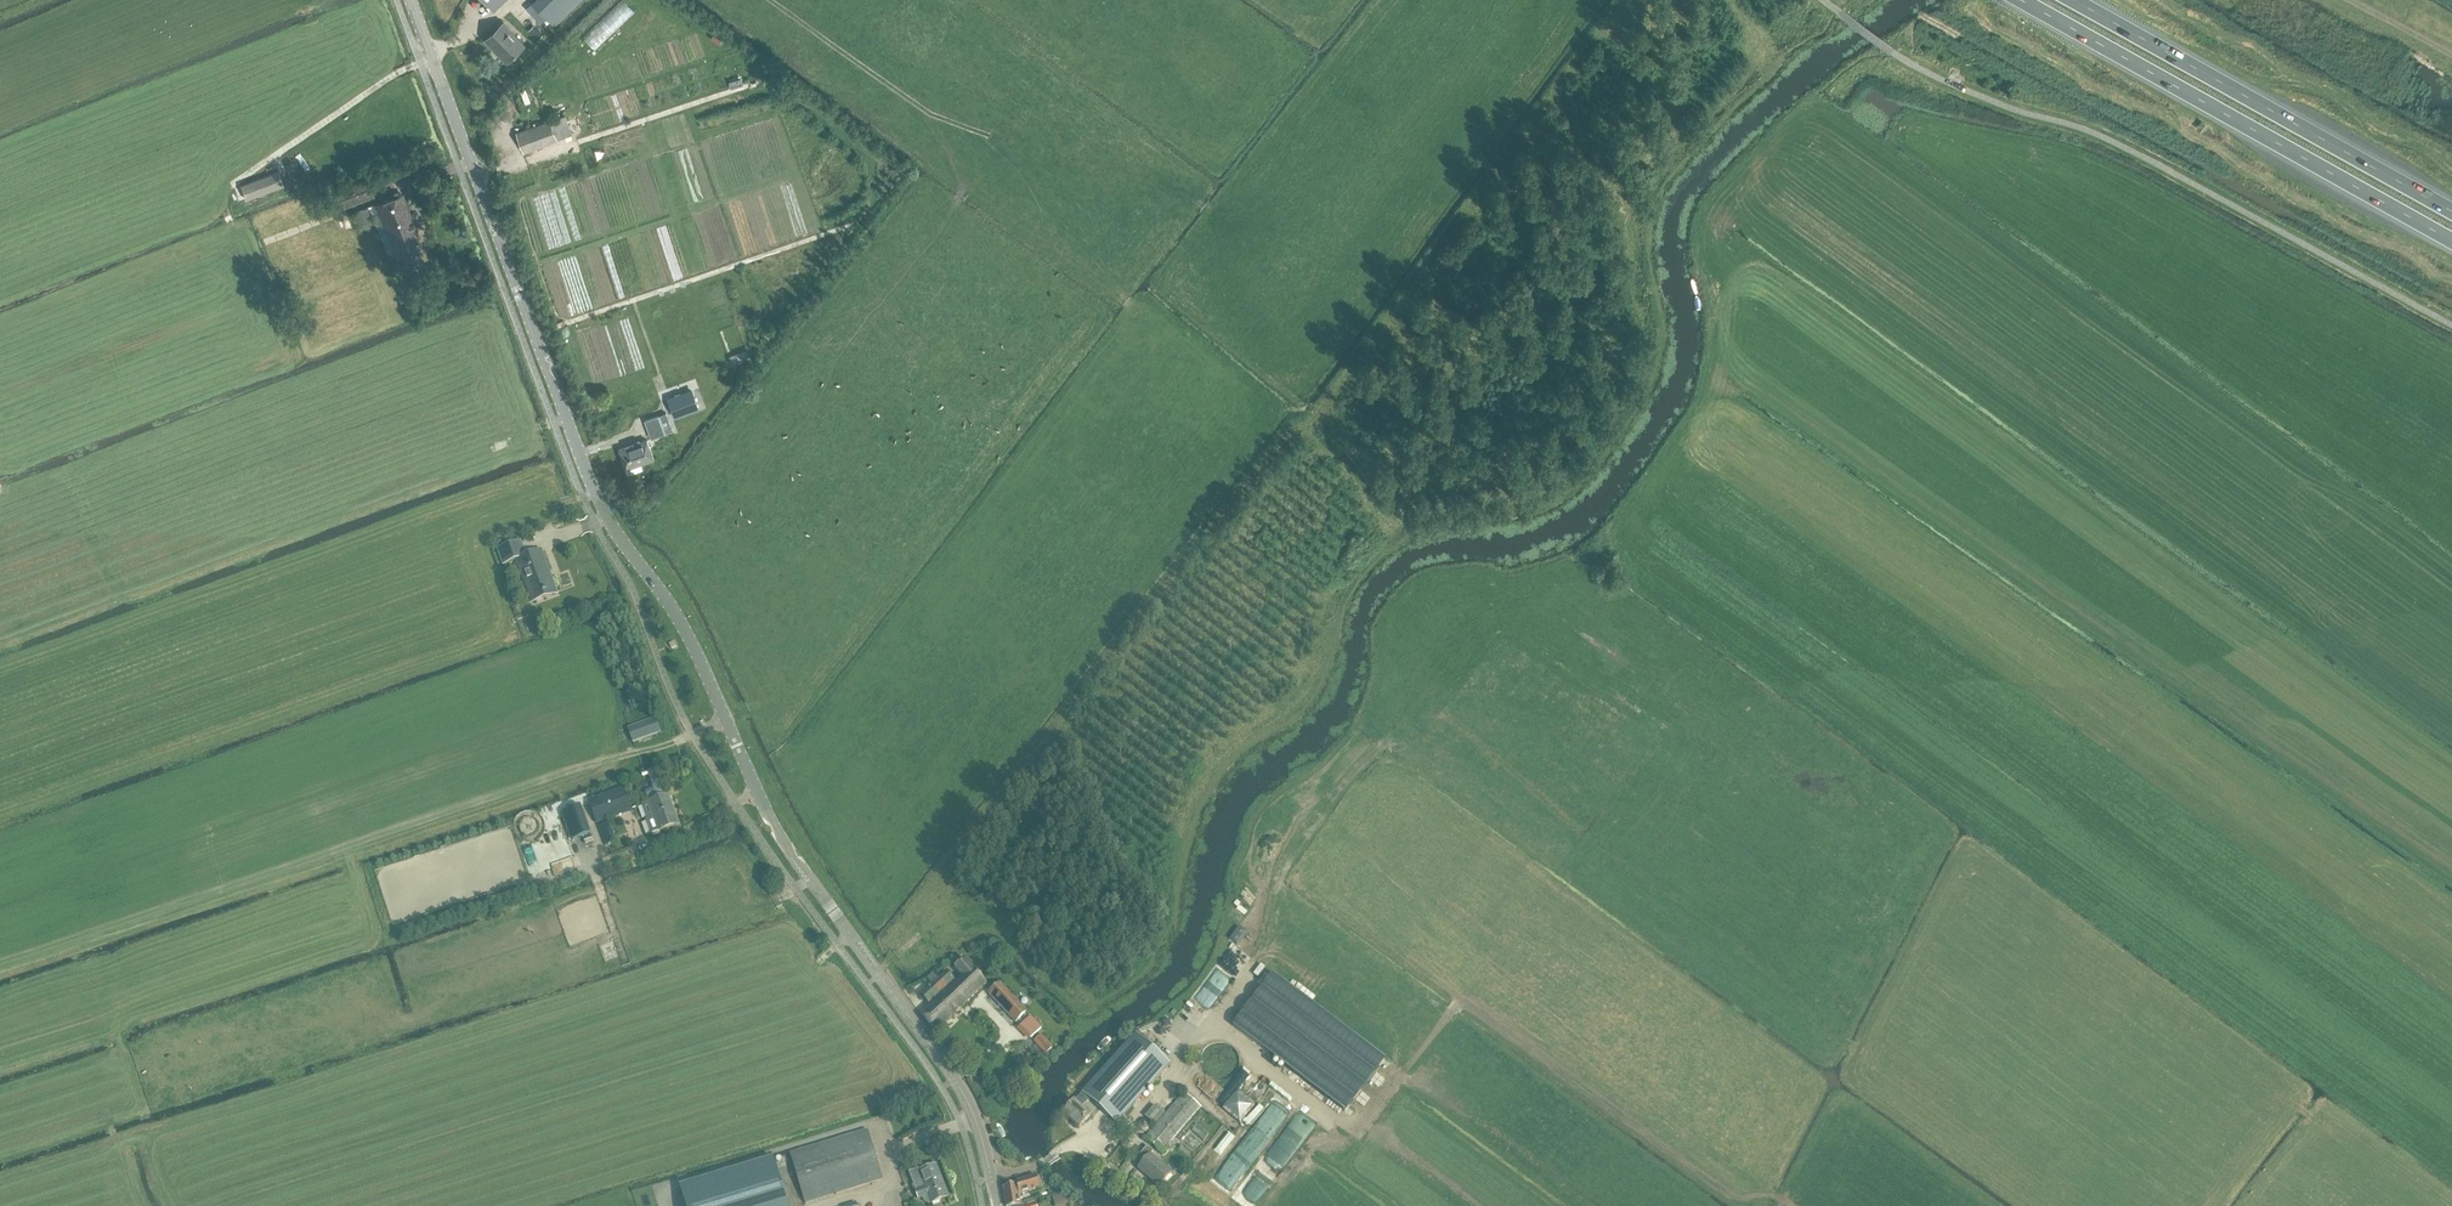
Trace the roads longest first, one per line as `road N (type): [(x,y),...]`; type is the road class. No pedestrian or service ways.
road 1 (tertiary): [(998,1205),(955,1081),(779,834),(686,634),(609,521),(413,0)]
road 2 (track): [(1221,217),(1190,193),(933,115),(774,0)]
road 3 (trunk): [(2022,0),(2451,240)]
road 4 (trunk): [(2451,212),(2073,0)]
road 5 (track): [(504,902),(125,1027),(123,1050)]
road 6 (track): [(477,172),(770,83)]
road 7 (track): [(572,322),(844,228)]
road 8 (track): [(692,735),(430,821)]
road 9 (track): [(434,61),(397,76),(233,184)]

